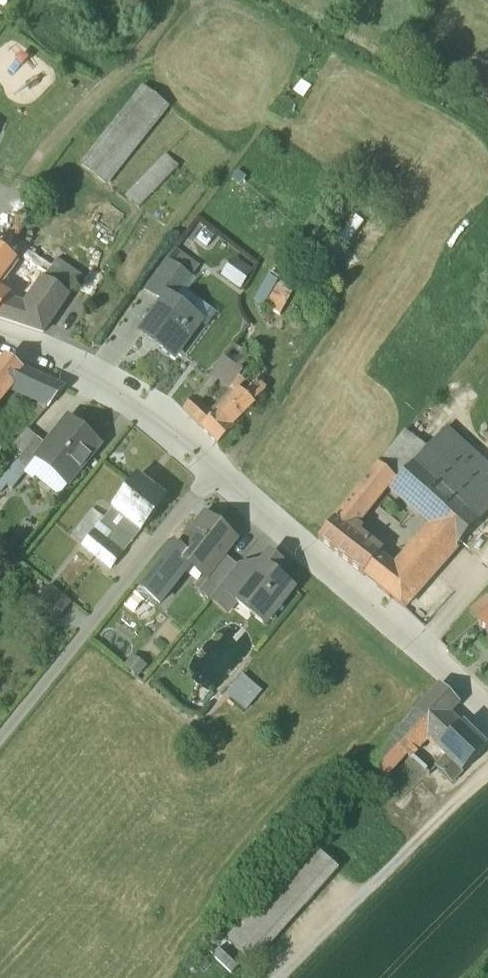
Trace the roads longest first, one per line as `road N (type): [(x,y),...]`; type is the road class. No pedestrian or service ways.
road 1 (residential): [(487,707),(167,426),(90,380),(0,341)]
road 2 (track): [(215,466),(0,737)]

